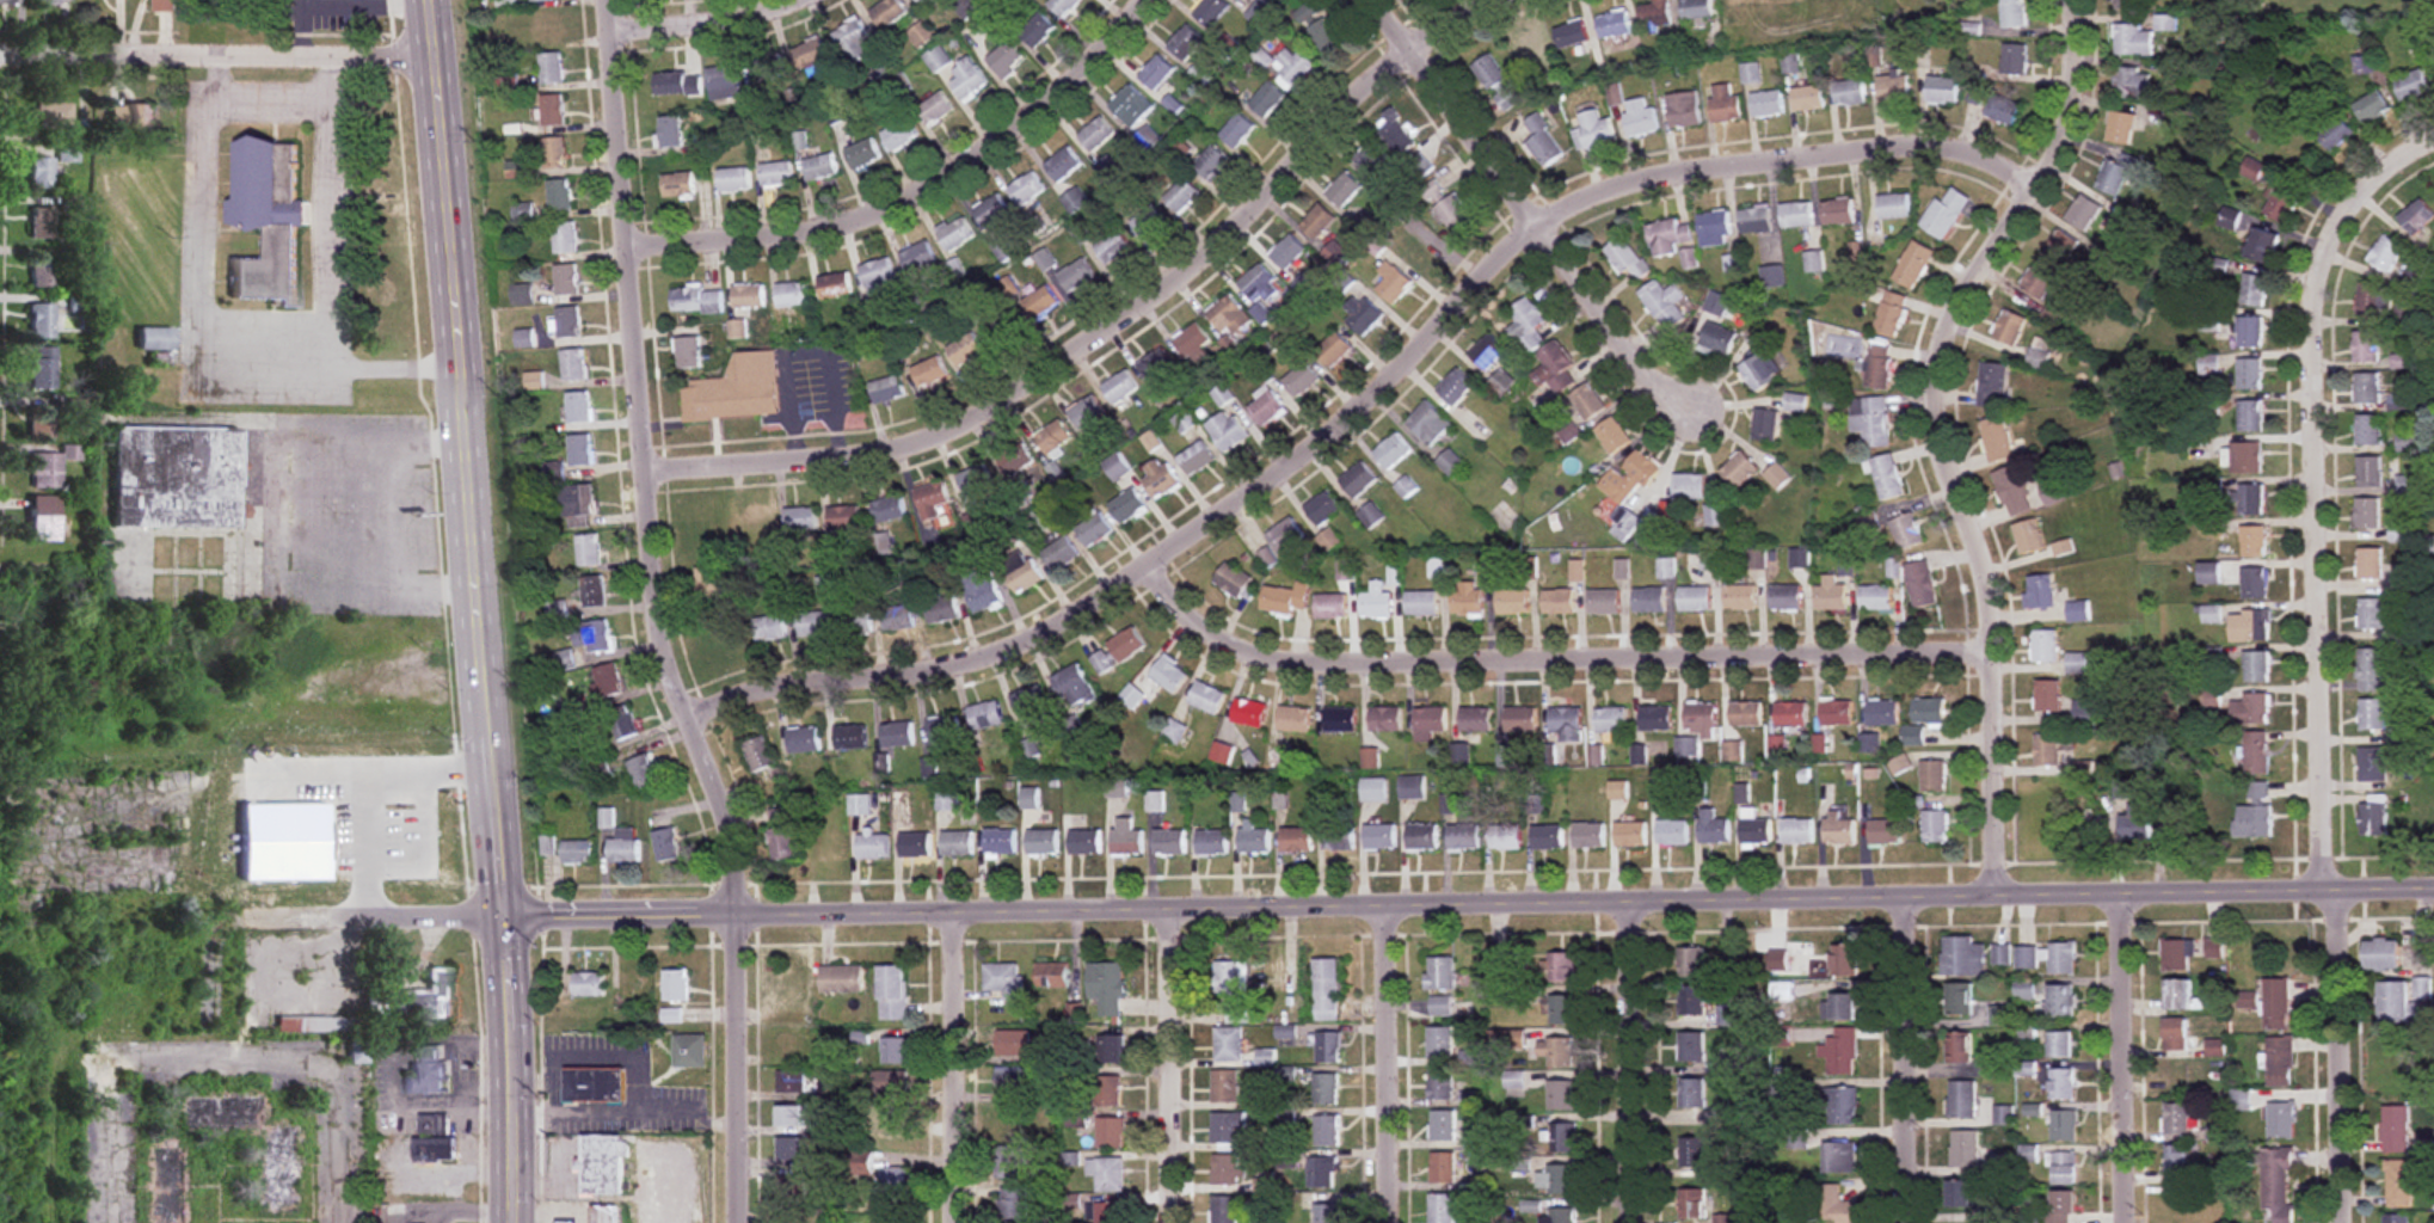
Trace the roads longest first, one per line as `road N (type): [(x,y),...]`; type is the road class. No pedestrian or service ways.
road 1 (tertiary): [(2433,887),(502,917)]
road 2 (residential): [(2039,178),(1906,148),(1584,201),(1531,236),(1415,358),(1281,478),(1106,607),(982,665),(692,715)]
road 3 (residential): [(737,1222),(733,840),(664,631),(615,0)]
road 4 (secondary): [(510,1222),(485,601),(427,0)]
road 5 (residential): [(1508,0),(1477,11),(1370,91),(1168,289),(926,450),(652,475)]
road 6 (residential): [(1992,895),(1991,576),(1941,430),(1942,374),(1949,325),(2073,117),(2082,57),(2076,0)]
road 7 (residential): [(1996,657),(1279,662),(1209,629),(1154,571)]
road 8 (residential): [(2321,889),(2322,294),(2352,211),(2384,176),(2433,141)]
road 9 (residential): [(631,248),(828,232),(896,214),(981,160),(1126,45),(1170,0)]
road 10 (residential): [(1694,413),(1647,389),(1531,236),(1375,0)]
road 11 (residential): [(431,53),(0,60)]
road 12 (residential): [(2342,1222),(2334,889)]
road 13 (residential): [(2127,1222),(2119,892)]
road 14 (residential): [(1908,1222),(1904,897)]
road 15 (residential): [(1628,1222),(1627,901)]
road 16 (residential): [(1384,1222),(1382,904)]
road 17 (residential): [(1168,1222),(1164,910)]
road 18 (residential): [(951,1222),(951,912)]
road 19 (residential): [(502,917),(256,918)]
road 20 (residential): [(617,29),(767,16),(806,0)]

